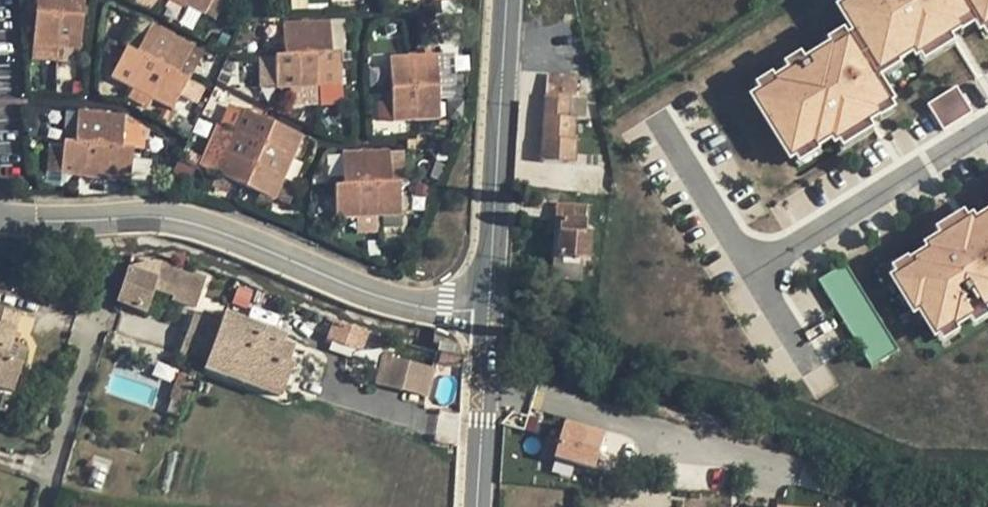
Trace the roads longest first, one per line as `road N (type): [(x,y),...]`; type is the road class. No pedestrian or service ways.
road 1 (residential): [(486,314),(403,309),(194,224),(0,218)]
road 2 (tertiary): [(506,0),(486,314)]
road 3 (residential): [(987,126),(753,270)]
road 4 (residential): [(104,308),(40,506)]
road 5 (tertiary): [(486,314),(478,506)]
road 6 (residential): [(753,270),(655,115)]

